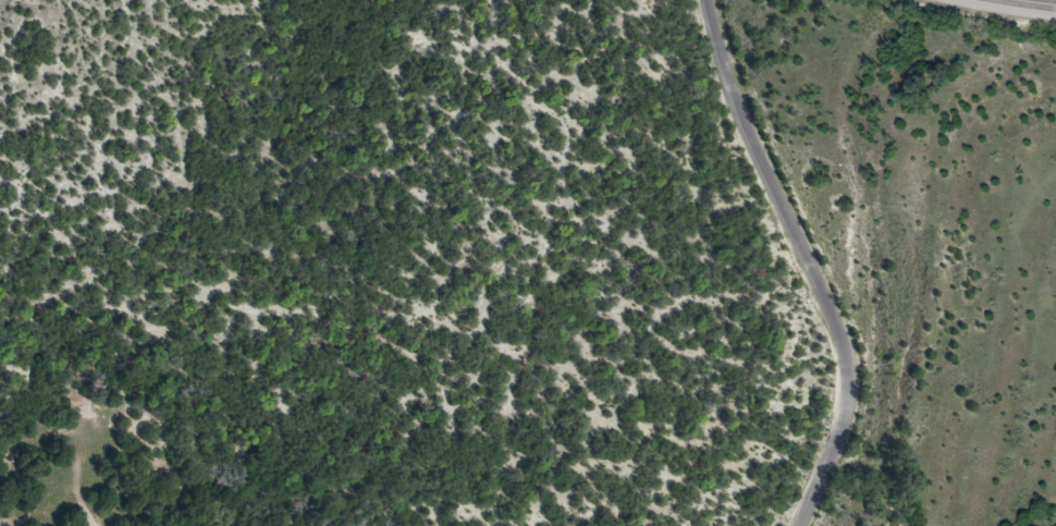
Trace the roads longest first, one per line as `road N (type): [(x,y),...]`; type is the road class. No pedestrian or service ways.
road 1 (residential): [(796,525),(833,450),(846,400),(844,355),(738,109),(705,0)]

